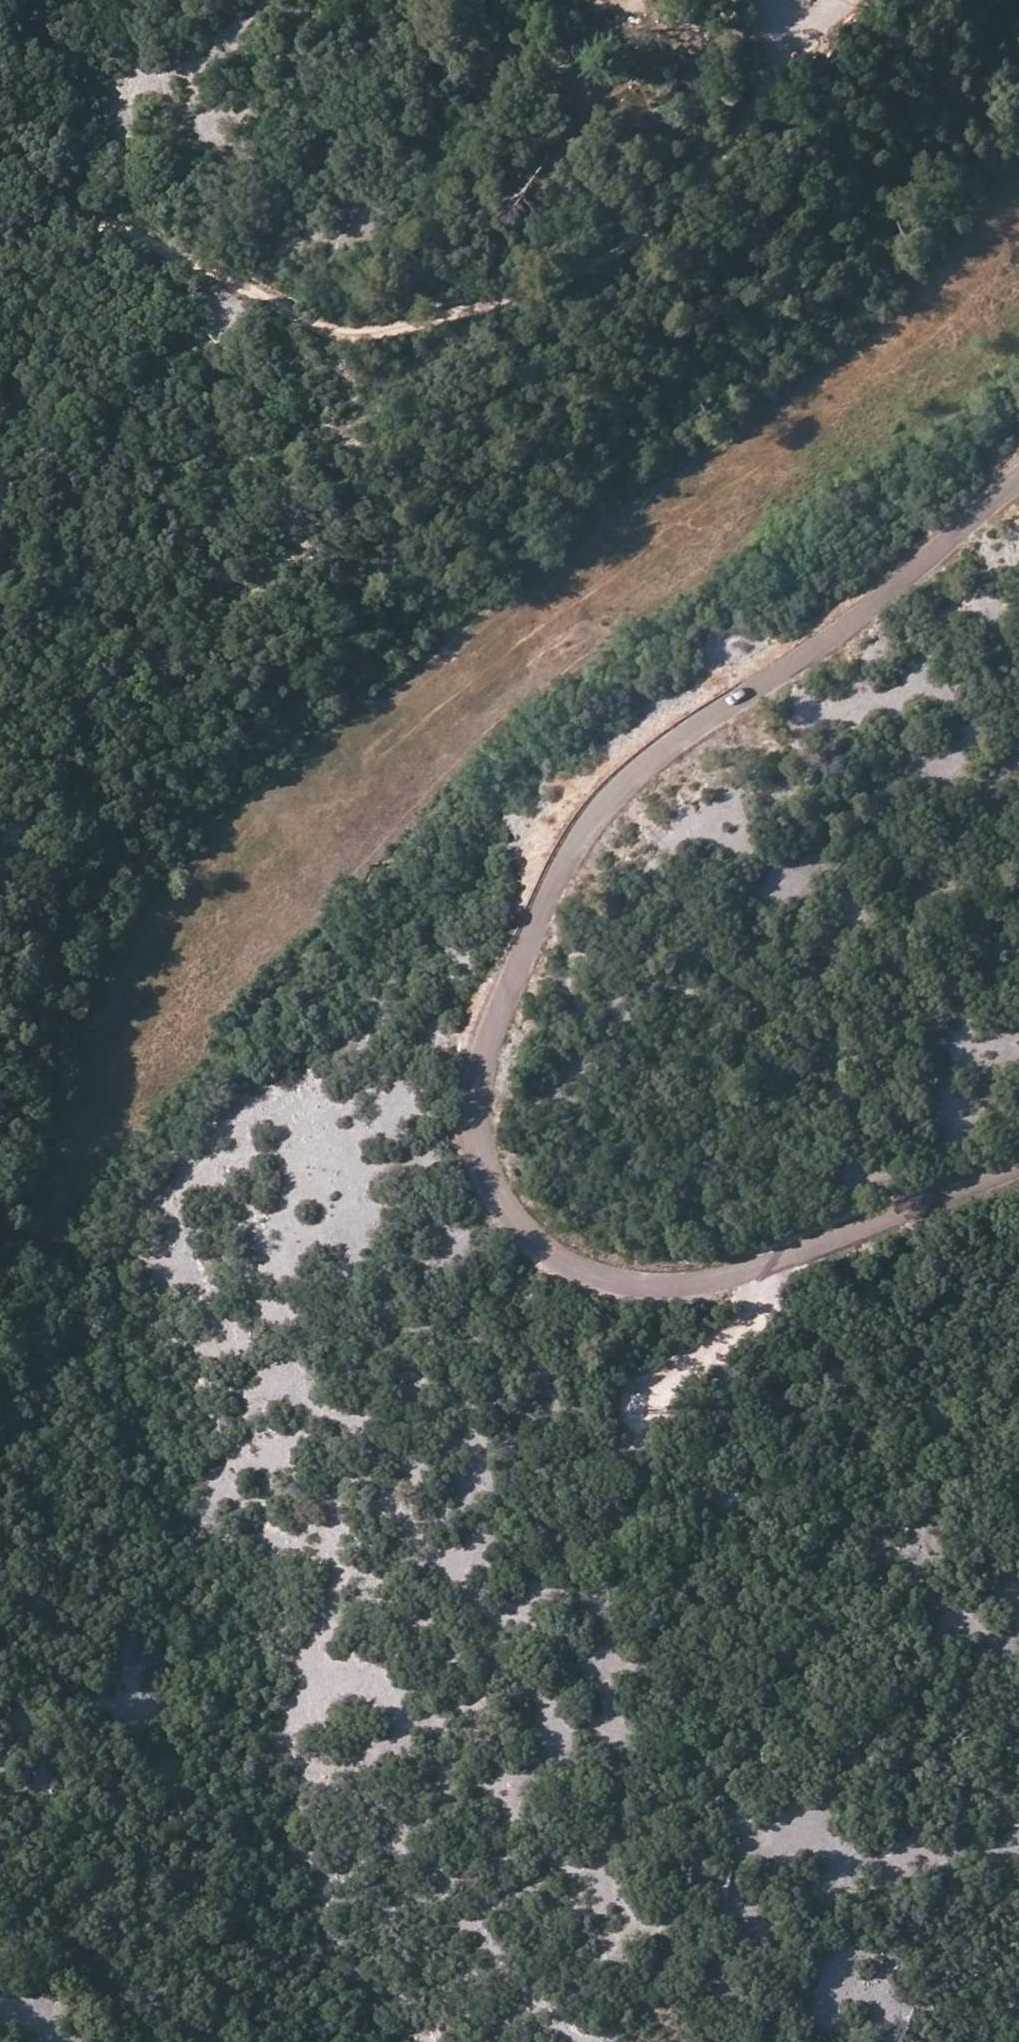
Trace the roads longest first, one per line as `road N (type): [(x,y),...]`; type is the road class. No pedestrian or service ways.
road 1 (tertiary): [(1018,1170),(809,1253),(680,1289),(615,1284),(558,1264),(520,1228),(490,1187),(480,1120),(490,1049),(541,917),(568,857),(612,796),(824,644),(1018,478)]
road 2 (track): [(0,452),(24,356),(31,264),(69,214),(135,230),(336,333),(513,301),(626,246),(737,140),(807,14)]

